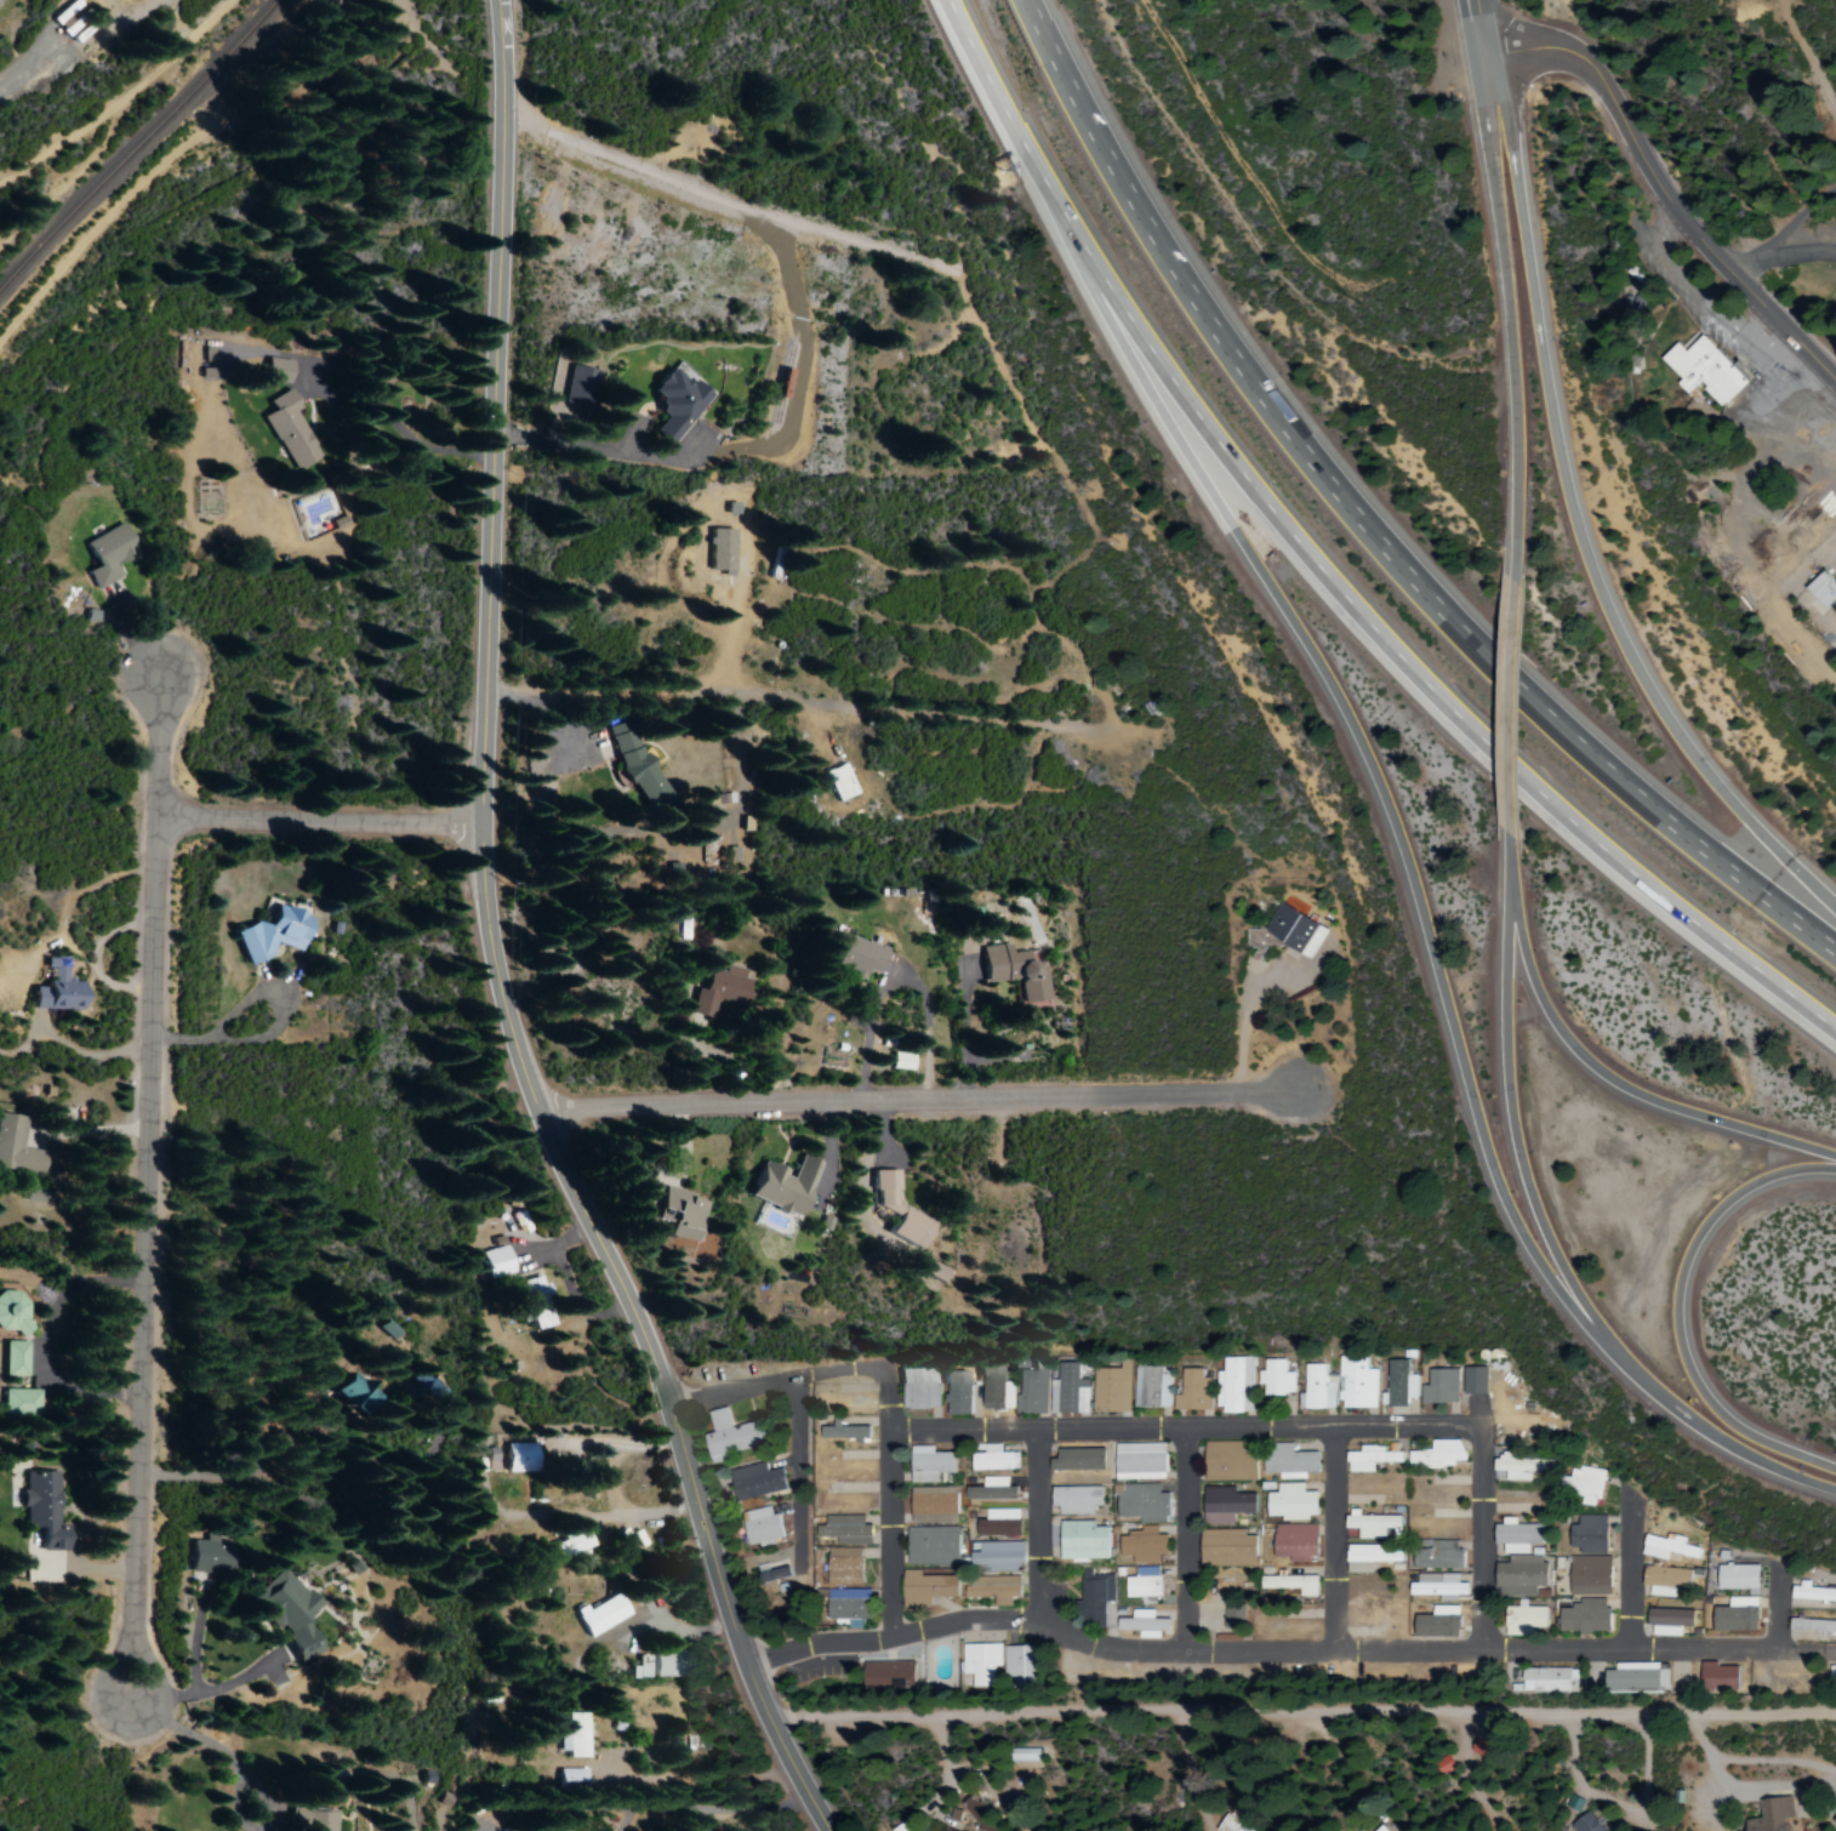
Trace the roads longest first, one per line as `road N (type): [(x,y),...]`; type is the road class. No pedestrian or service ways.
road 1 (tertiary): [(837,1830),(758,1677),(669,1380),(561,1140),(506,959),(491,849),(502,110),(495,0)]
road 2 (motorway): [(954,0),(1101,267),(1192,400),(1296,531),(1532,795),(1835,1037)]
road 3 (motorway): [(1045,172),(1097,295),(1321,657),(1381,781),(1503,1181),(1524,1230),(1583,1316),(1636,1368)]
road 4 (motorway): [(1835,955),(1527,706),(1401,575),(1272,422),(1179,291),(1079,121),(1021,0)]
road 5 (residential): [(1812,1650),(1154,1648),(1044,1624),(977,1620),(753,1662)]
road 6 (residential): [(153,678),(141,1699)]
road 7 (residential): [(1489,1652),(1487,1432),(1443,1422),(906,1431),(899,1451),(899,1636)]
road 8 (motorway): [(1835,914),(1756,839),(1666,730),(1608,633),(1570,546),(1543,426),(1501,107),(1481,55)]
road 9 (motorway): [(1516,880),(1511,1026),(1518,1128),(1576,1278),(1636,1368),(1752,1453),(1835,1489)]
road 10 (residential): [(549,1107),(1287,1085)]
road 11 (tertiary): [(1835,386),(1672,212),(1583,64),(1549,46),(1481,55)]
road 12 (motorway): [(1481,55),(1515,427),(1516,549)]
road 13 (track): [(960,269),(763,213),(502,110)]
road 14 (motorway): [(1516,880),(1547,996),(1607,1069),(1674,1106),(1835,1151)]
road 15 (motorway): [(1835,1465),(1760,1431),(1718,1394),(1701,1367),(1689,1307),(1700,1251),(1723,1215),(1787,1174),(1835,1171)]
road 16 (residential): [(491,827),(152,816)]
road 17 (motorway): [(1516,549),(1509,833)]
road 18 (residential): [(1342,1653),(1340,1424)]
road 19 (residential): [(1194,1649),(1193,1426)]
road 20 (residential): [(1044,1624),(1044,1426)]
road 21 (residential): [(173,0),(0,96)]
road 22 (residential): [(1638,1645),(1638,1498)]

